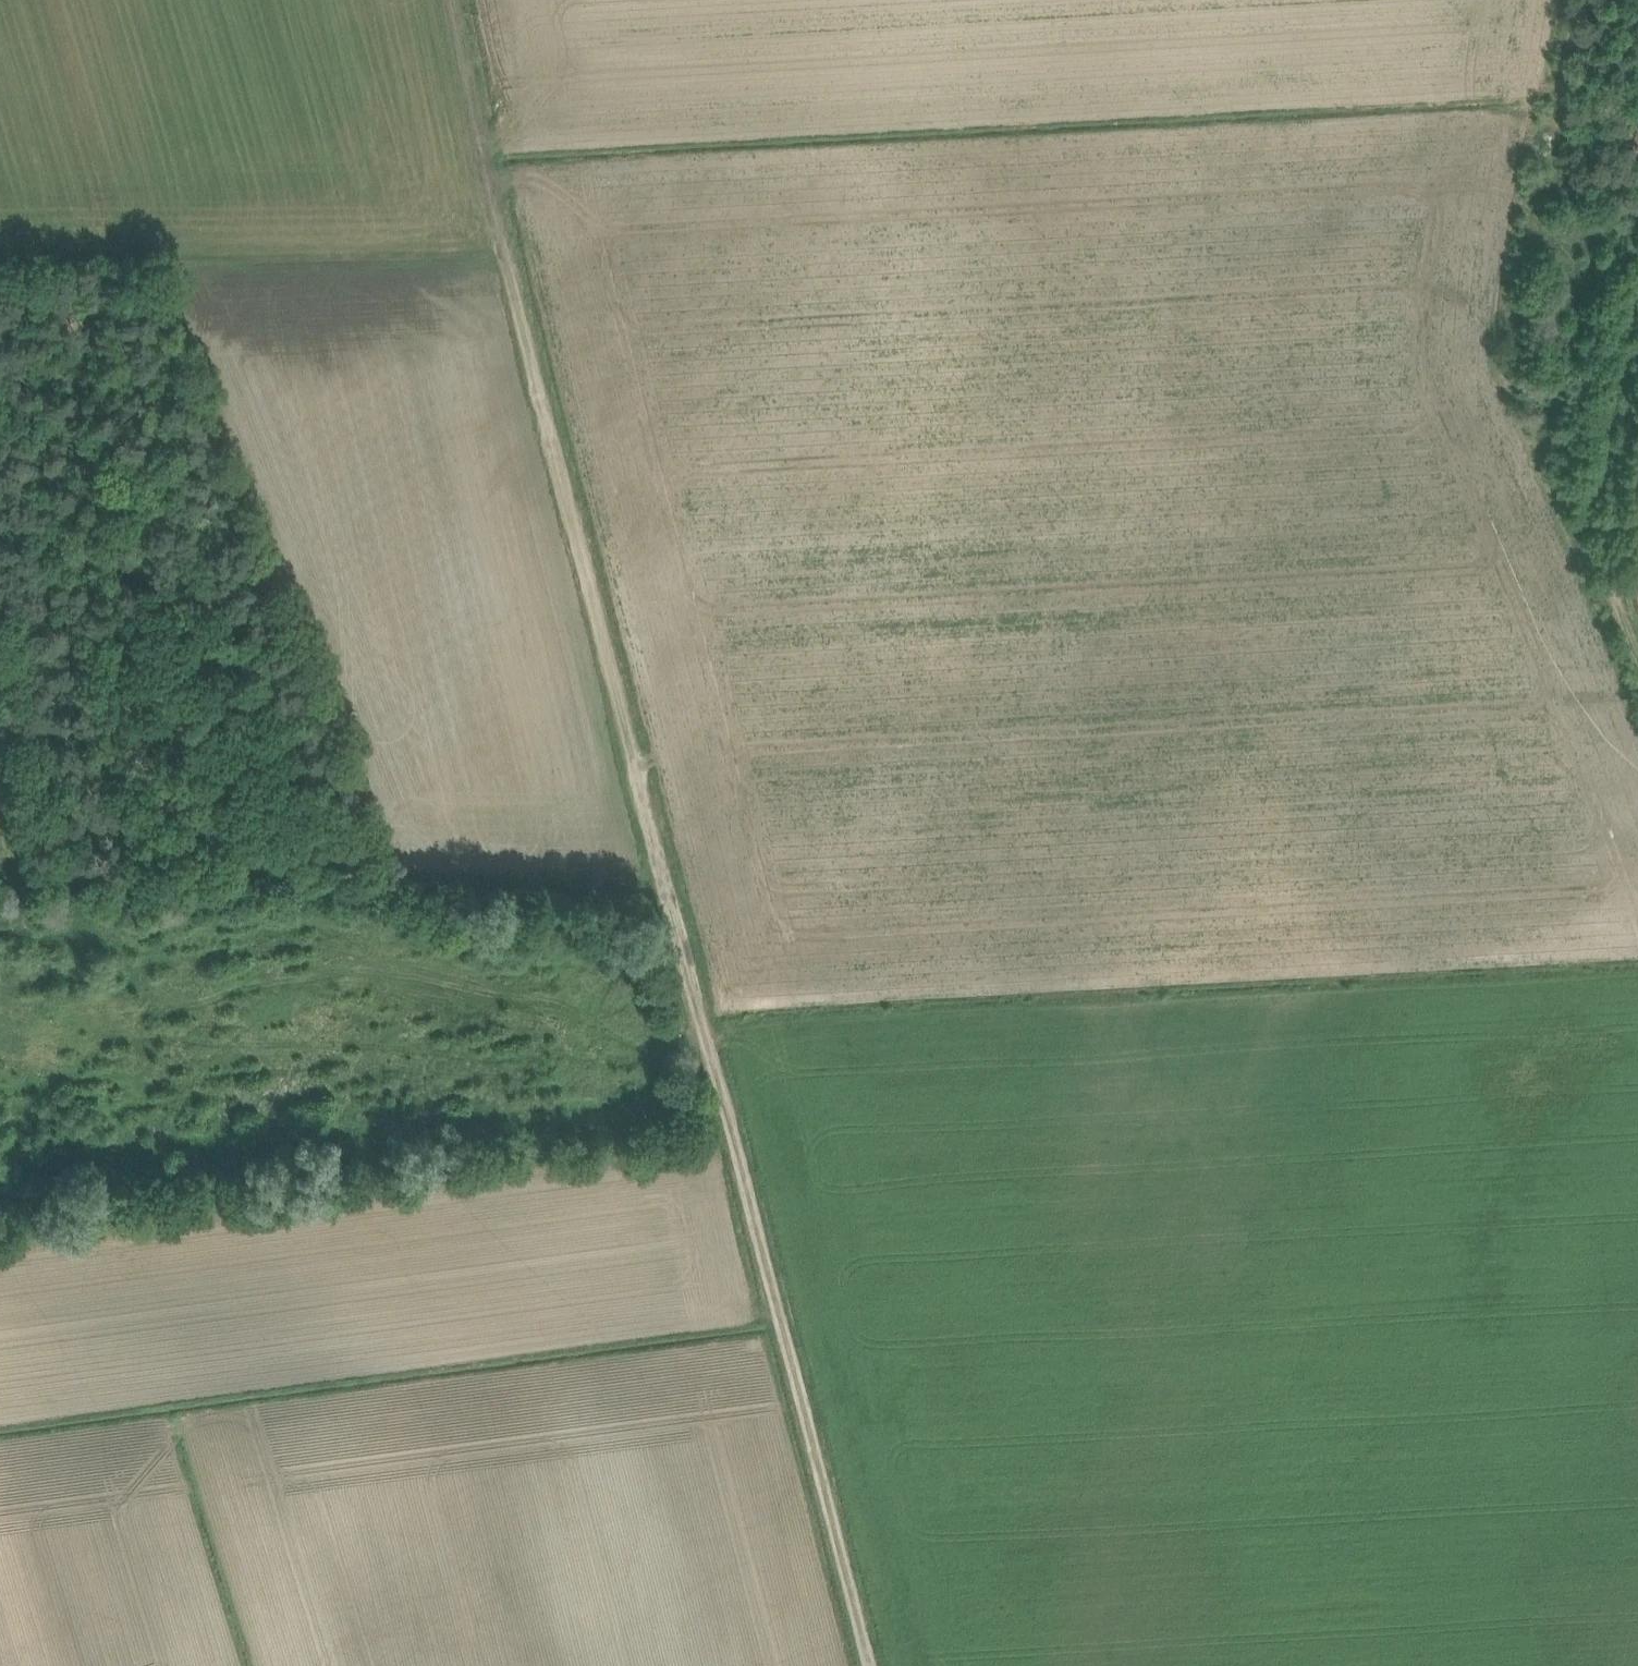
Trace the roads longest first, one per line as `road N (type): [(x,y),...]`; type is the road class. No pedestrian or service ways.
road 1 (track): [(451,0),(517,299),(873,1665)]

